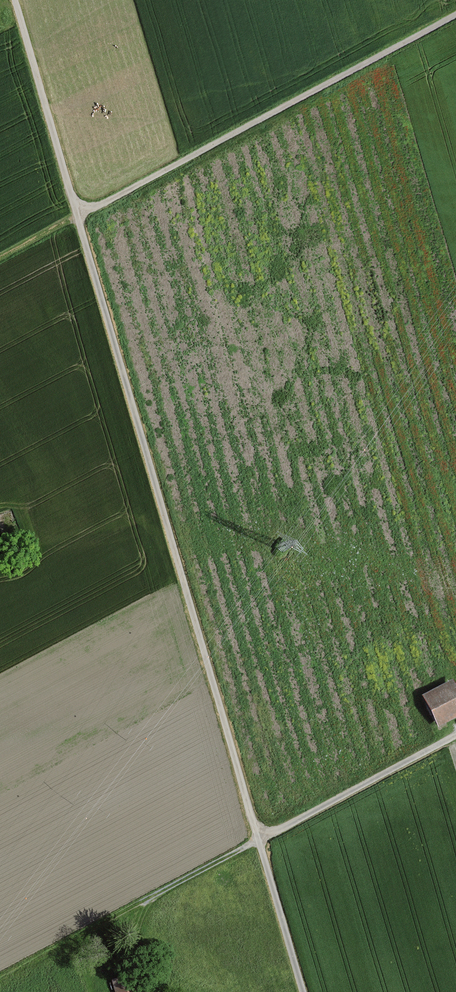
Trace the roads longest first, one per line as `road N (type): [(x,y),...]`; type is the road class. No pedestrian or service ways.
road 1 (unclassified): [(16,0),(304,991)]
road 2 (track): [(53,948),(455,736)]
road 3 (track): [(77,214),(455,15)]

